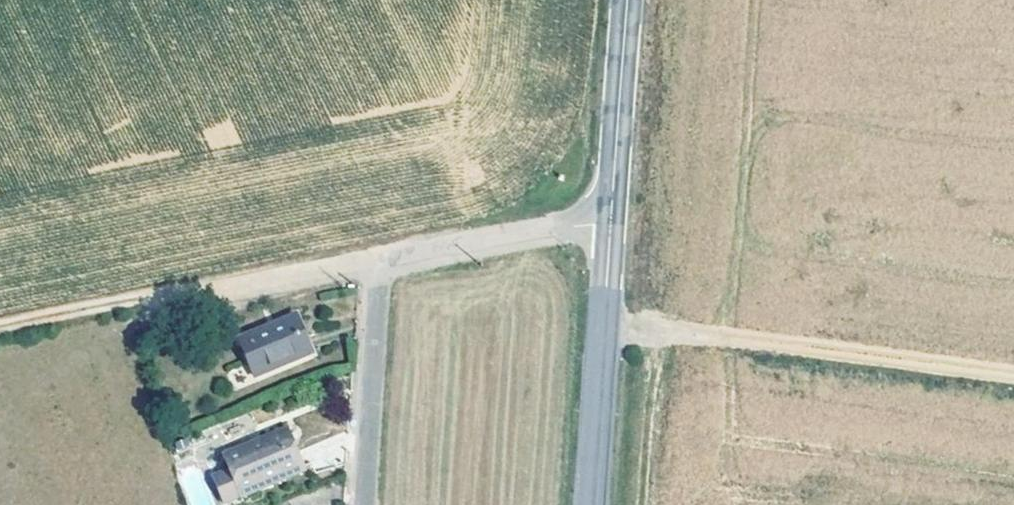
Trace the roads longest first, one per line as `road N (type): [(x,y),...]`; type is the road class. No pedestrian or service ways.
road 1 (track): [(605,327),(1013,384)]
road 2 (secondary): [(593,504),(612,224)]
road 3 (residential): [(381,268),(365,504)]
road 4 (unclassified): [(612,224),(381,268)]
road 5 (unclassified): [(381,268),(159,310)]
road 6 (secondary): [(612,224),(631,0)]
road 7 (track): [(159,310),(0,338)]

